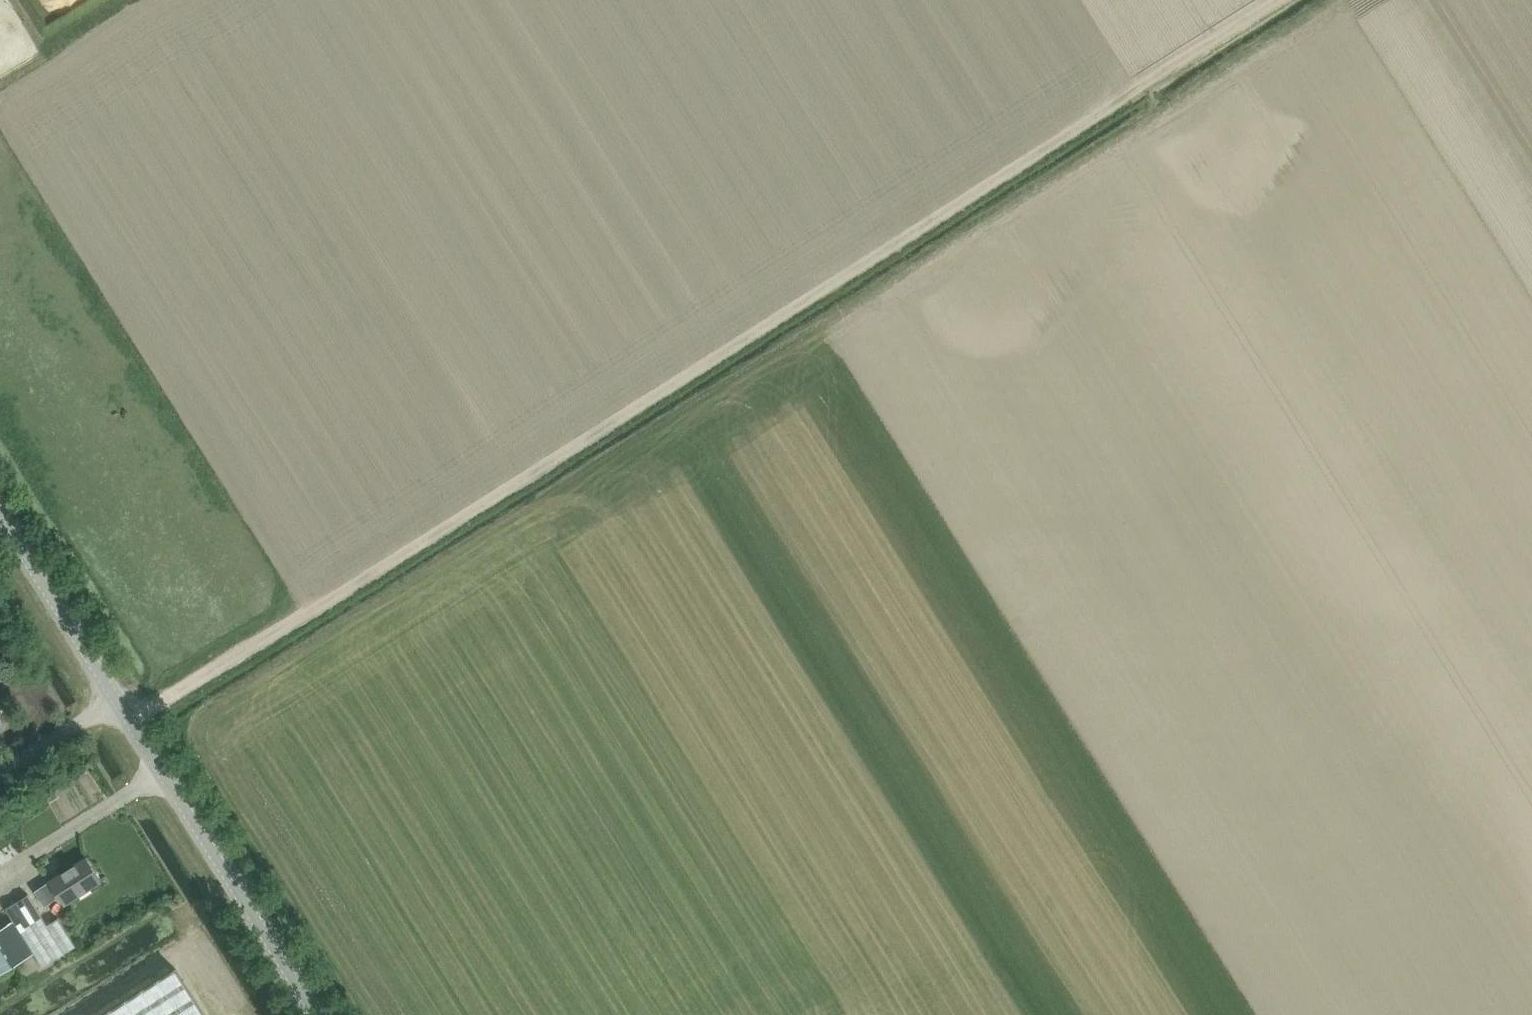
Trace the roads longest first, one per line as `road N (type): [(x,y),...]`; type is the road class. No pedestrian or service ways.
road 1 (unclassified): [(315,1014),(0,516)]

